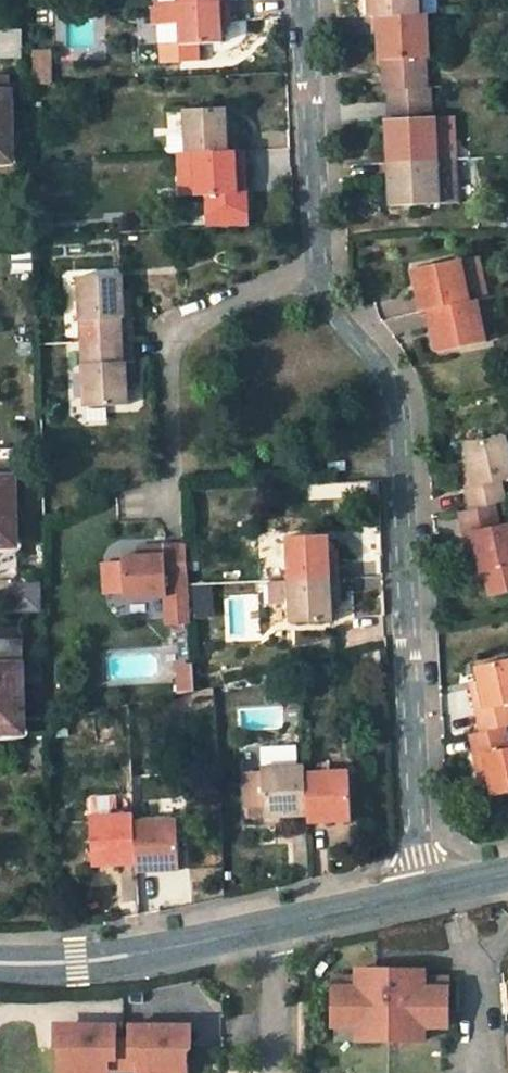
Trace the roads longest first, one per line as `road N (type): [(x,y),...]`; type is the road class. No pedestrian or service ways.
road 1 (residential): [(318,264),(337,320),(393,395),(423,891)]
road 2 (residential): [(170,493),(165,330),(318,264)]
road 3 (tertiary): [(0,966),(146,954),(275,925)]
road 4 (residential): [(305,0),(318,264)]
road 5 (tertiary): [(275,925),(423,891)]
road 6 (residential): [(275,925),(270,1072)]

